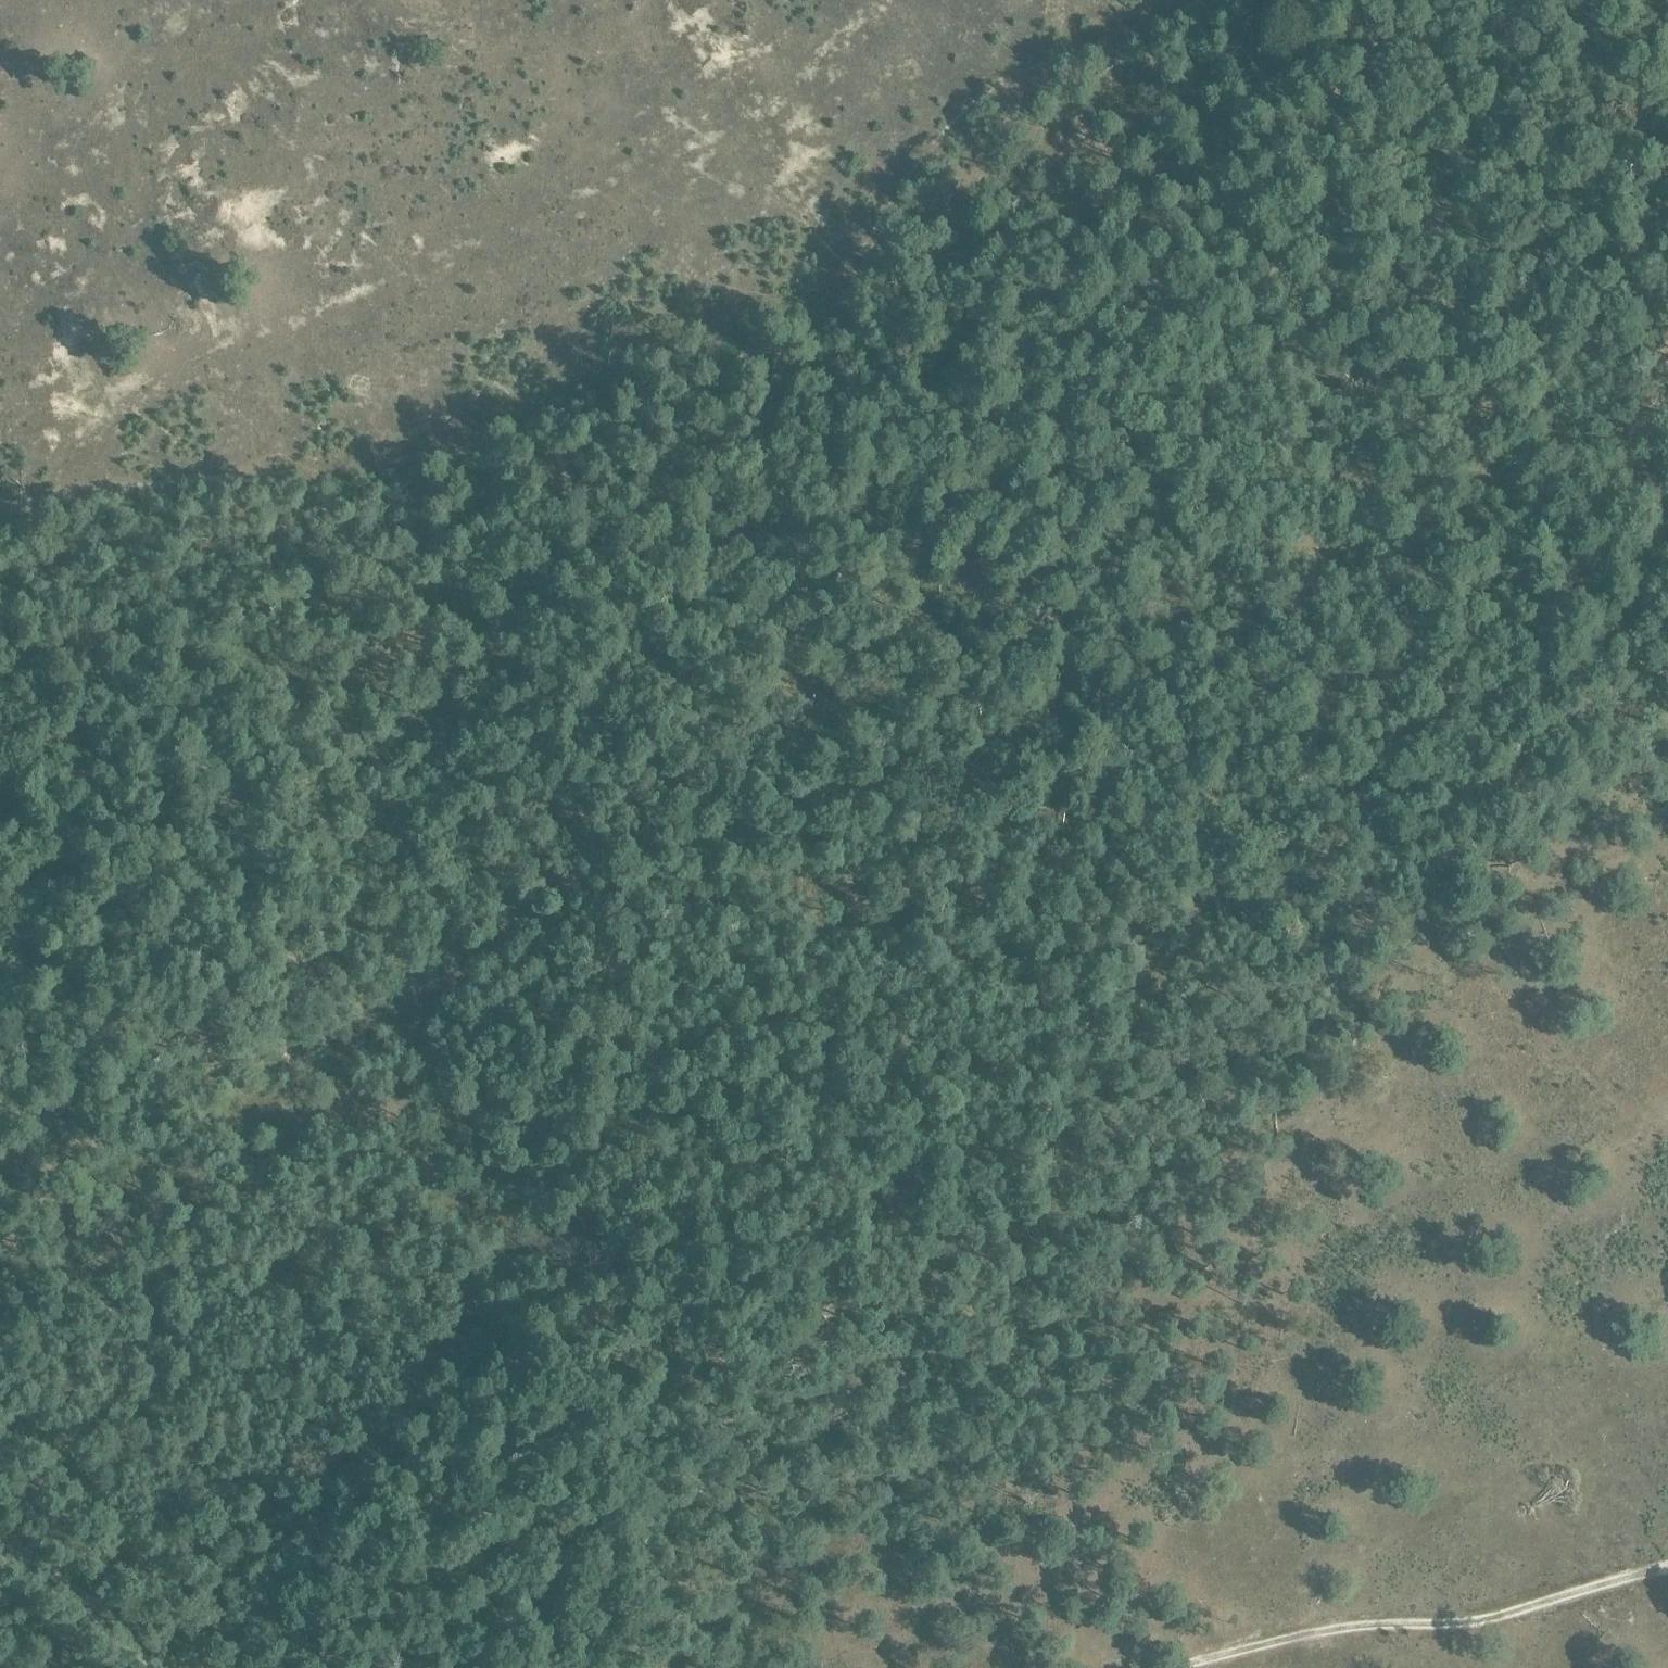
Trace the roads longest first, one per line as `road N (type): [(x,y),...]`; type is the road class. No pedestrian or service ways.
road 1 (track): [(1177,1667),(1329,1630),(1491,1618),(1667,1569)]
road 2 (track): [(181,1667),(0,1540)]

